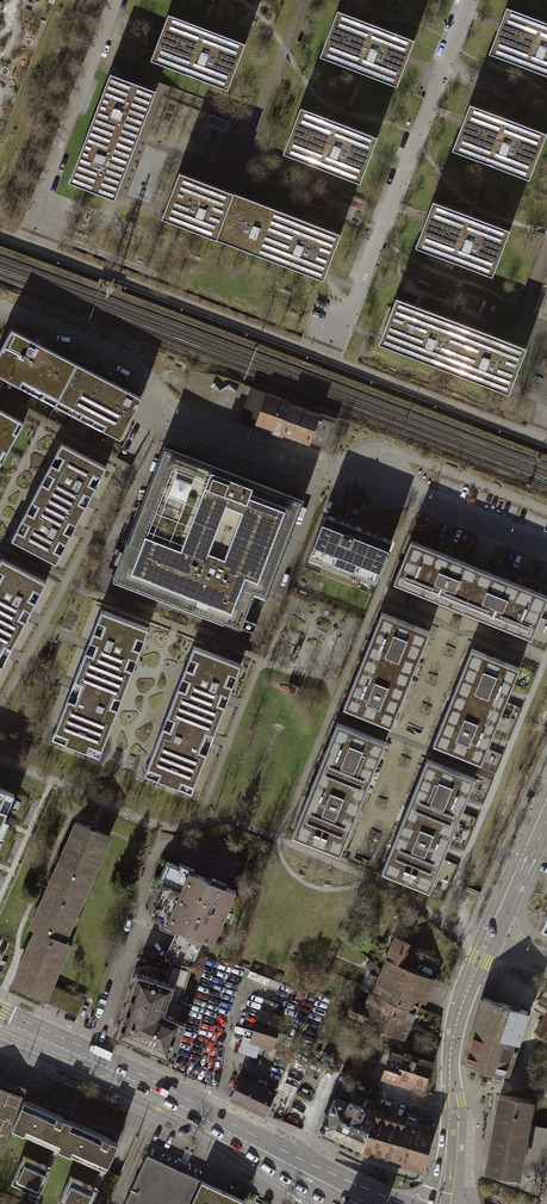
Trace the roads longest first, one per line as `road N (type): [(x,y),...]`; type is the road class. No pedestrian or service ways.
road 1 (residential): [(0,759),(146,822),(175,830),(226,820),(279,840),(409,898),(482,952)]
road 2 (residential): [(546,549),(371,481),(318,474),(175,424),(136,375)]
road 3 (primary): [(369,1203),(0,1021)]
road 4 (residential): [(466,0),(338,324)]
road 5 (tertiary): [(450,1203),(452,1041),(482,952)]
road 6 (residential): [(39,215),(39,191),(112,0)]
road 7 (tertiary): [(489,936),(546,801)]

